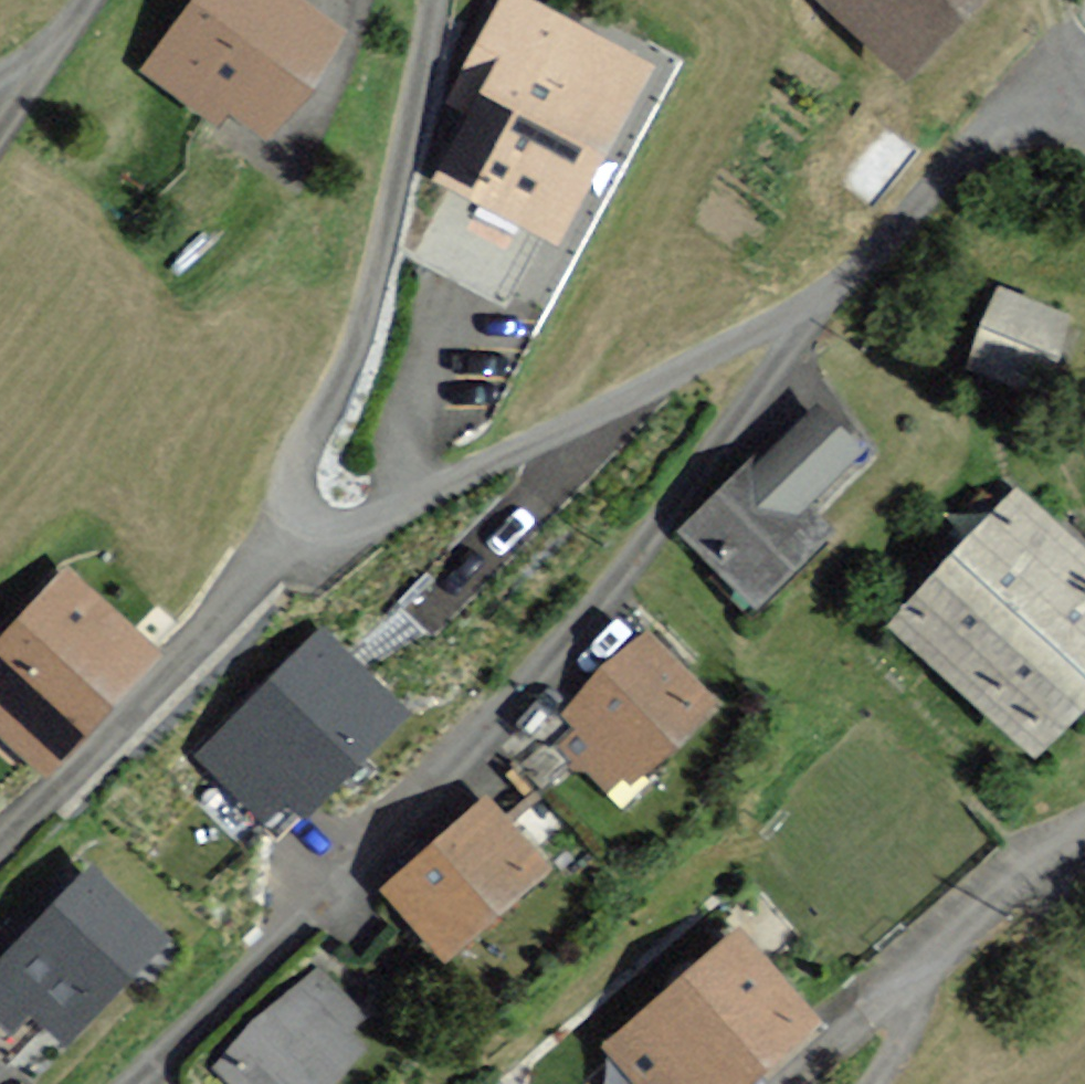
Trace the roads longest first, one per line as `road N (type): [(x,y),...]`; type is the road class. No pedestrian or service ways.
road 1 (residential): [(806,305),(391,516),(328,529),(310,515),(295,469),(351,361),(390,233),(434,0)]
road 2 (residential): [(806,305),(785,353),(717,450),(499,723),(137,1083)]
road 3 (residential): [(1084,135),(1032,126),(970,147),(856,269),(806,305)]
road 4 (residential): [(1084,831),(1047,853),(940,947),(920,994)]
road 5 (residential): [(0,131),(90,0)]

